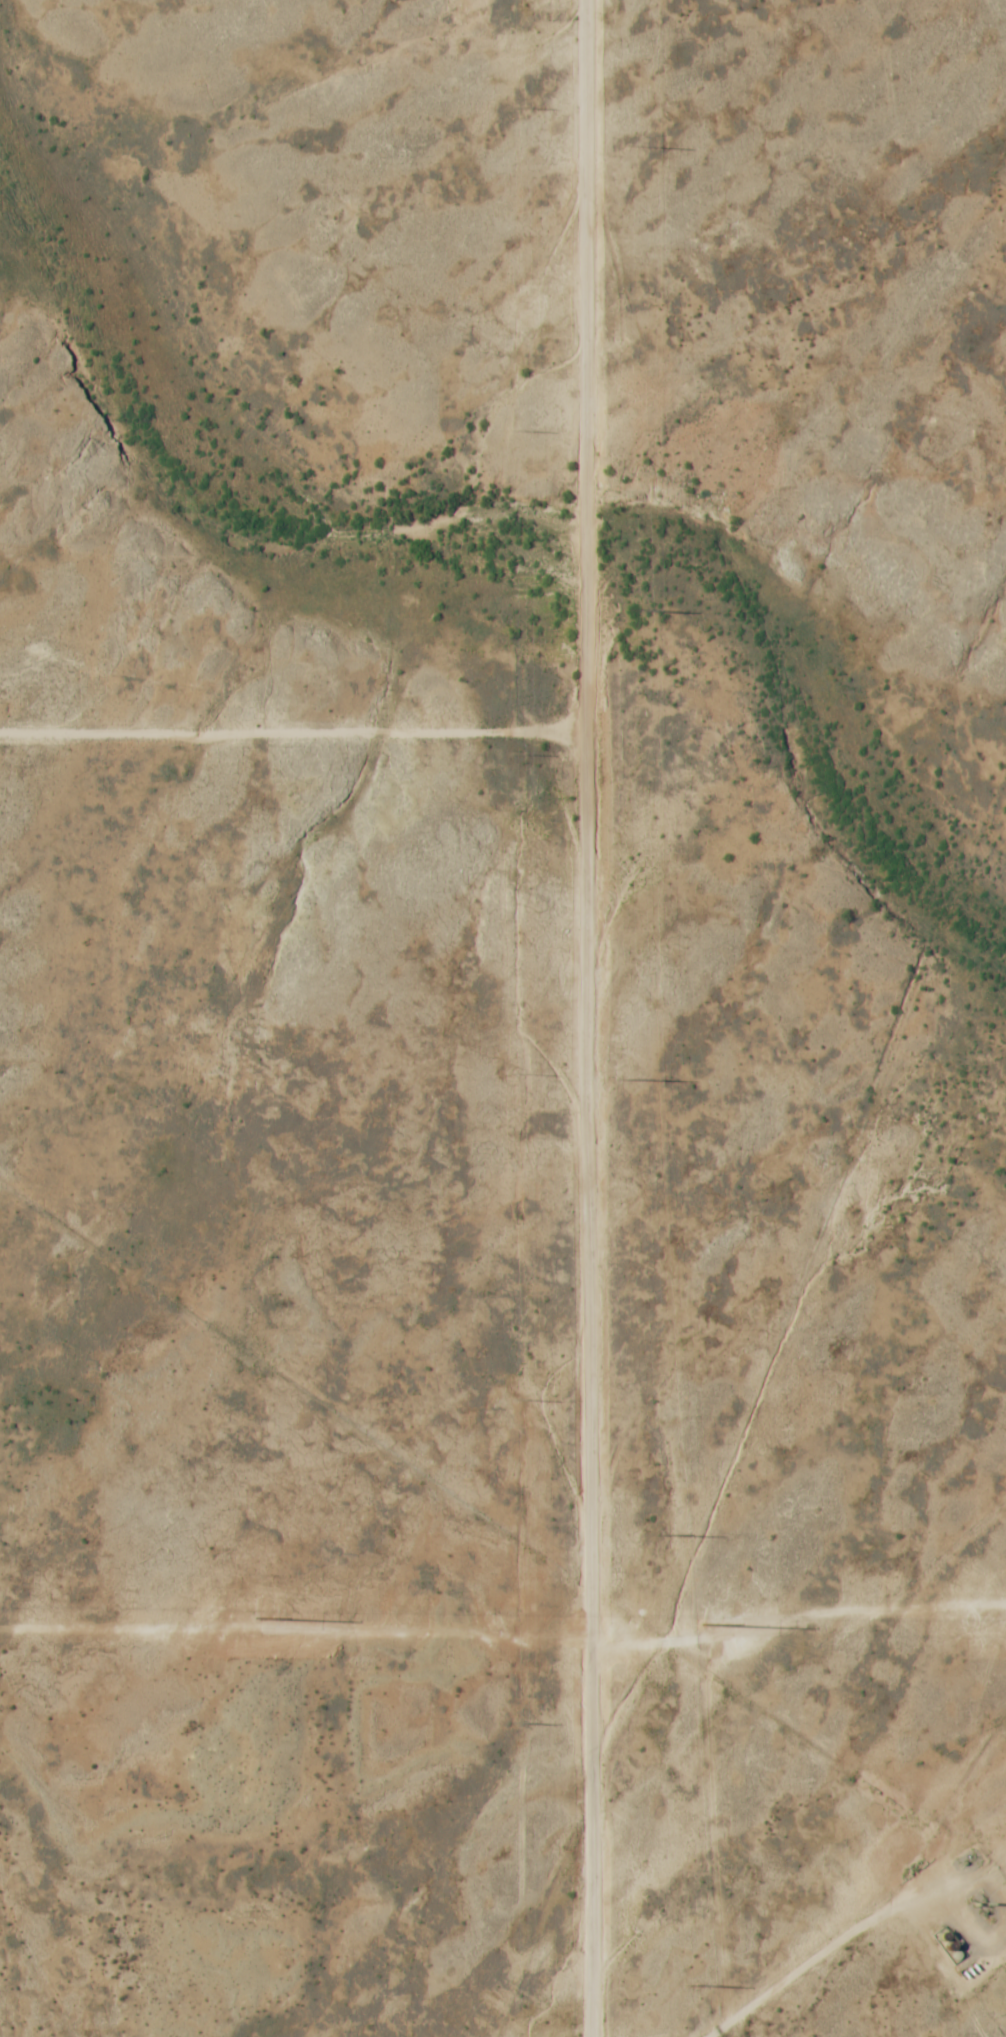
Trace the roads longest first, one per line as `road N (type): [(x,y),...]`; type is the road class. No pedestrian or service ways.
road 1 (residential): [(591,2036),(584,0)]

